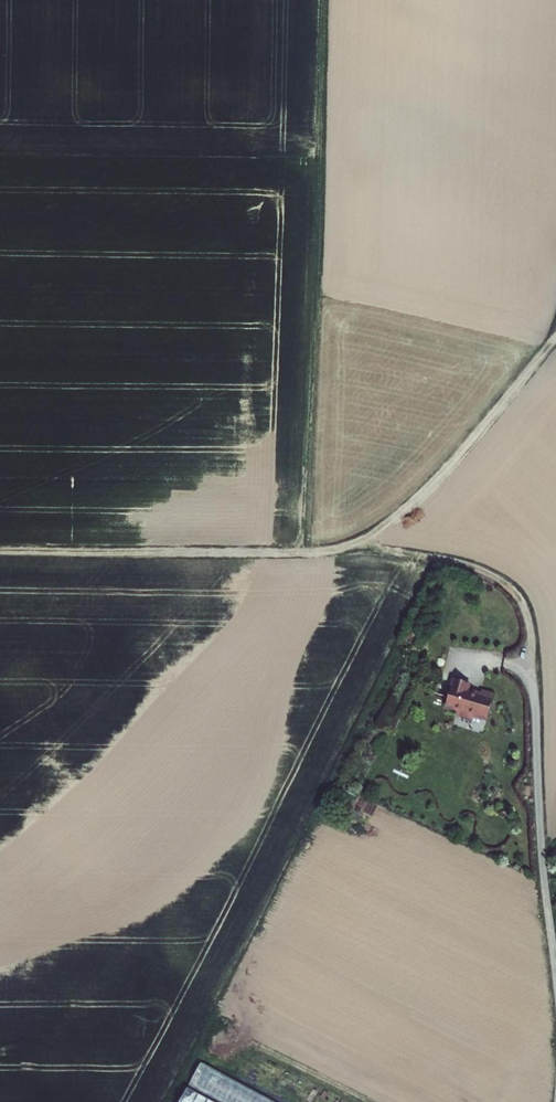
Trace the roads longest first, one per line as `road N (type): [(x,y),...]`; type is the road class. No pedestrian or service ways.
road 1 (track): [(531,633),(520,599),(496,576),(394,551),(371,536),(486,423),(555,335)]
road 2 (track): [(0,552),(300,553),(371,536)]
road 3 (residential): [(555,970),(531,633)]

